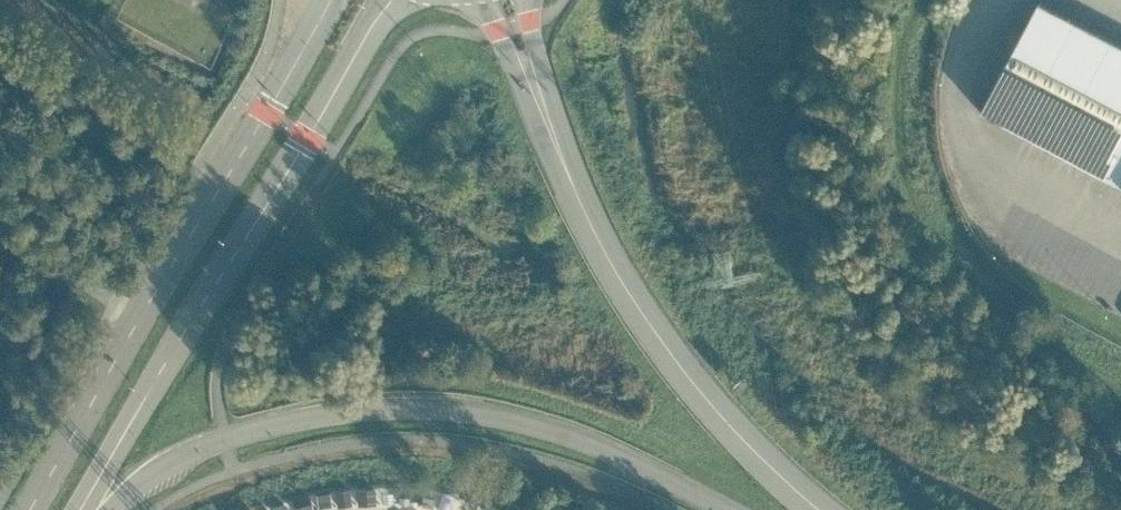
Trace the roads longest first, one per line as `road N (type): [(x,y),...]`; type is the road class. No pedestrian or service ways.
road 1 (secondary): [(81,508),(122,496),(175,460),(243,432),(408,406),(482,411),(560,433),(725,509)]
road 2 (secondary): [(81,508),(390,0)]
road 3 (secondary): [(328,0),(30,509)]
road 4 (secondary): [(828,509),(768,461),(688,372),(592,219),(543,108)]
road 5 (track): [(0,60),(227,179)]
road 6 (secondary): [(481,0),(543,108)]

